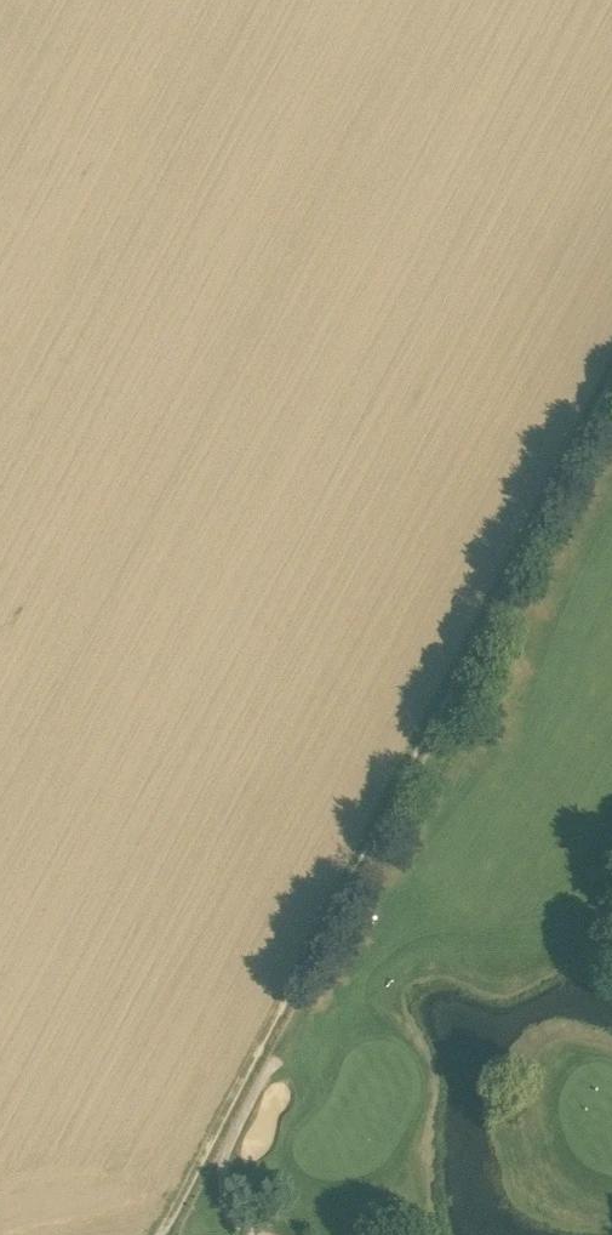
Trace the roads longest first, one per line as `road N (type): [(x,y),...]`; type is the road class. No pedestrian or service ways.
road 1 (track): [(164,1234),(284,1036),(611,407)]

